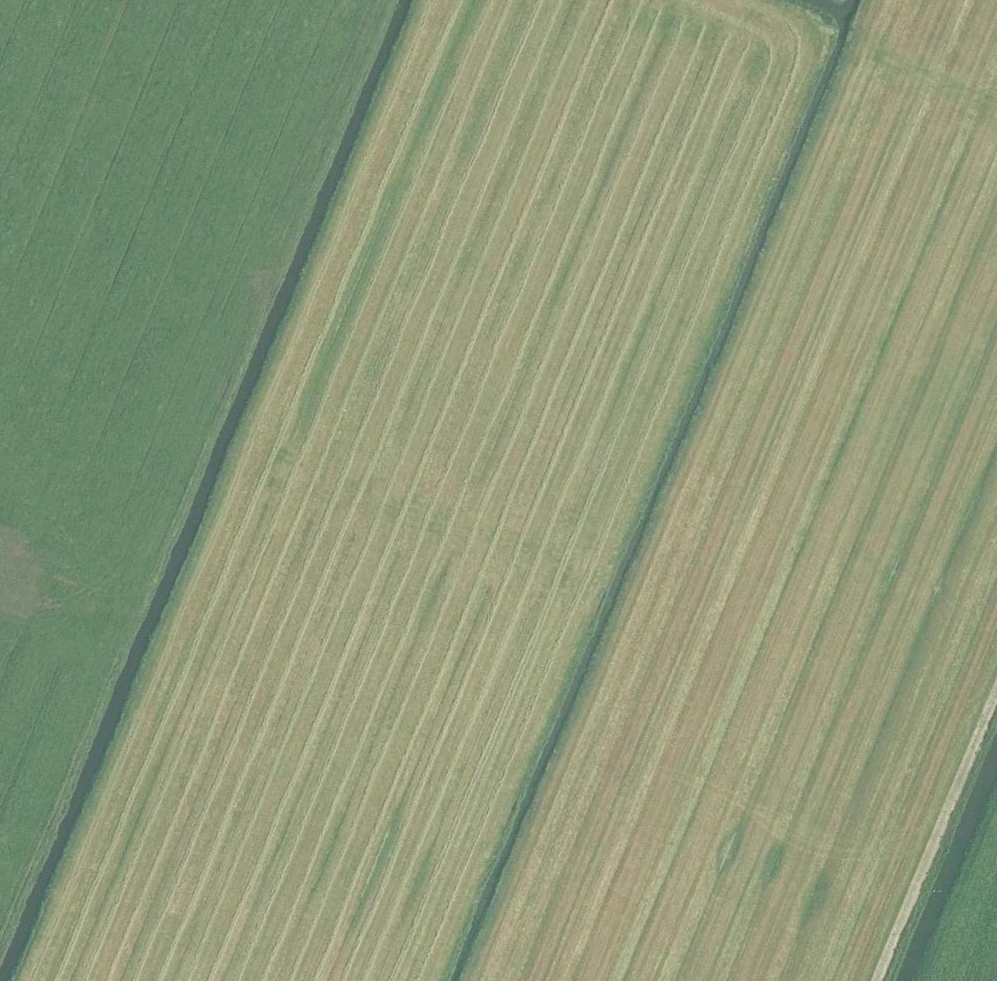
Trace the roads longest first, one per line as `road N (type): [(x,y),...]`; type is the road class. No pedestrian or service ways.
road 1 (track): [(996,704),(882,980)]

